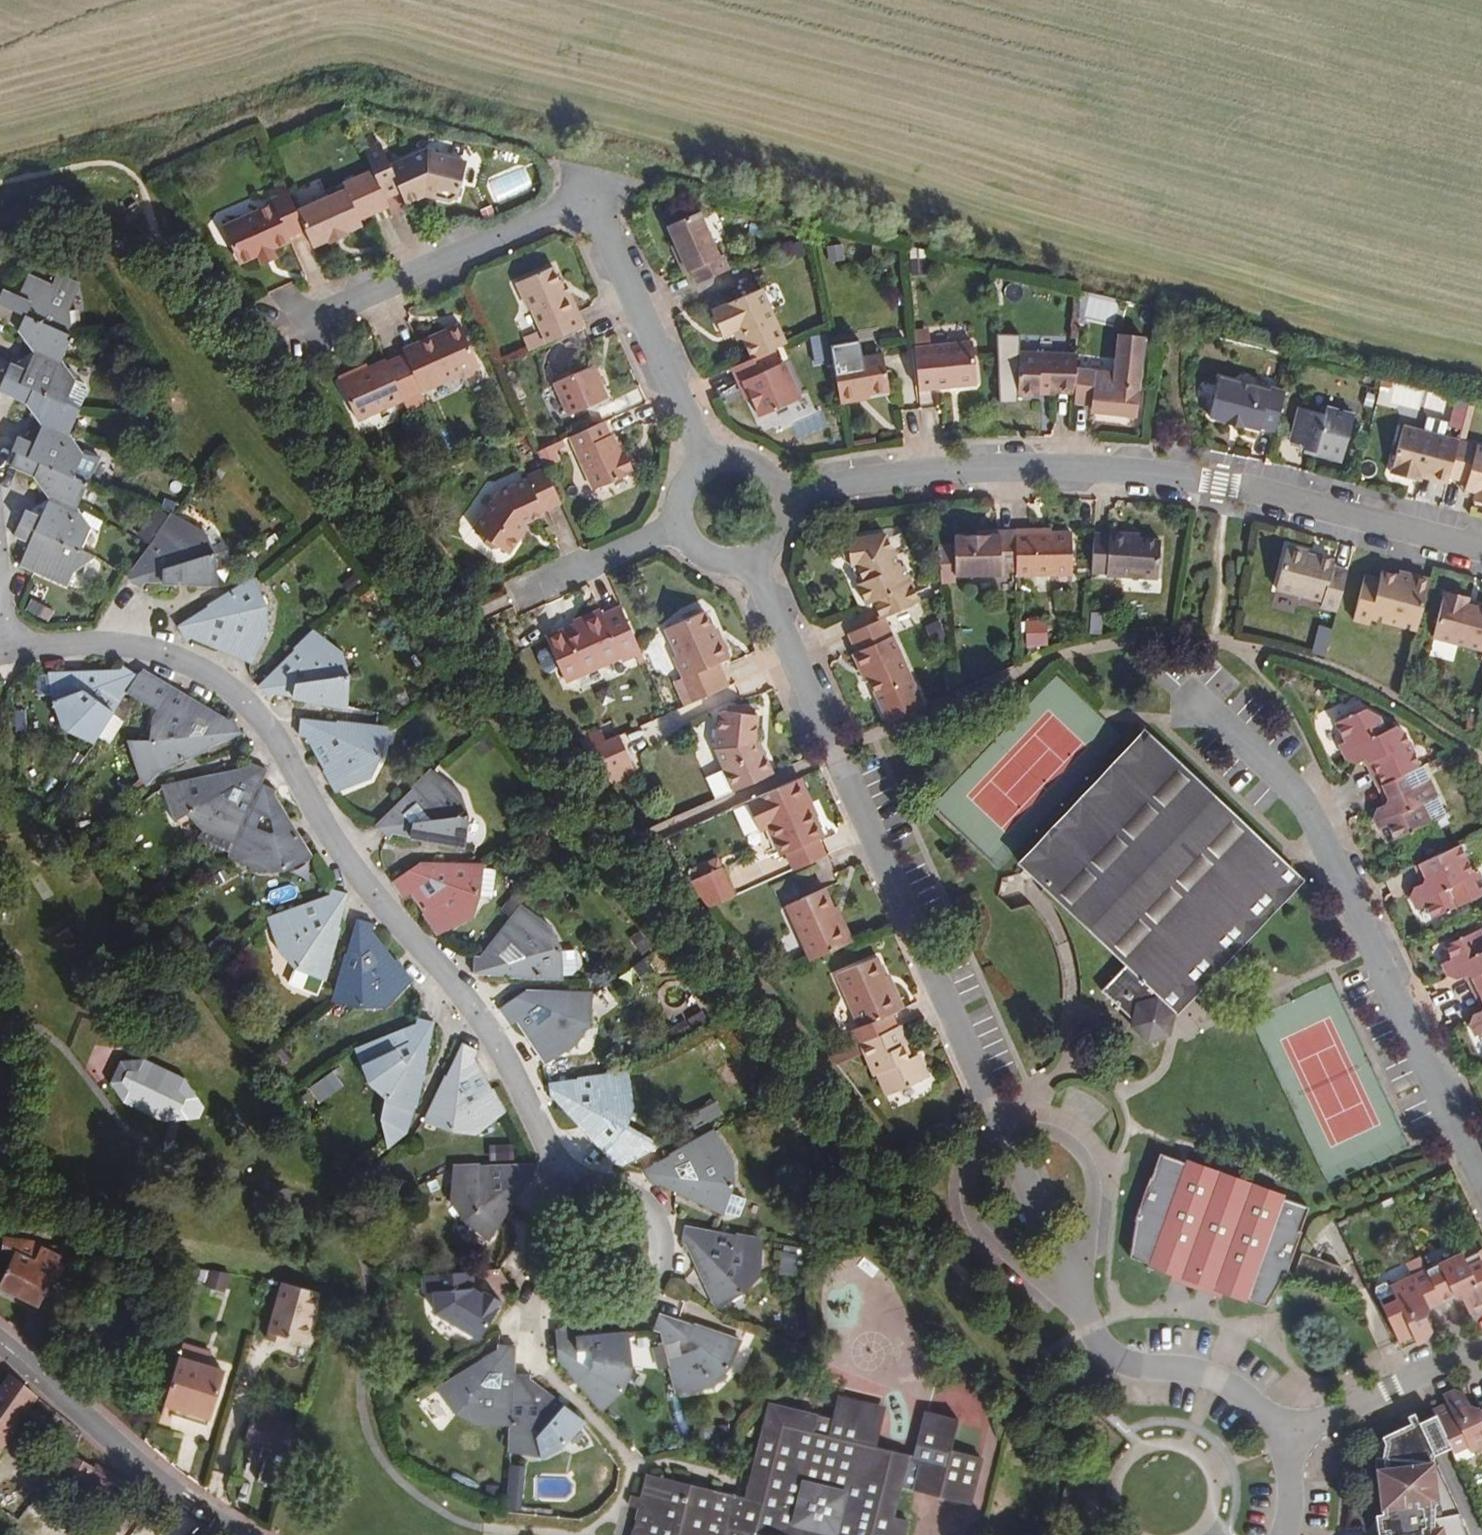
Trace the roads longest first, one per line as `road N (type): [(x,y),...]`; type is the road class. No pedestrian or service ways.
road 1 (residential): [(5,651),(88,642),(140,647),(233,689),(261,723),(346,877),(477,1035),(570,1191)]
road 2 (residential): [(1481,553),(1223,486),(1026,466),(921,473),(770,506)]
road 3 (unclassified): [(999,1135),(737,562)]
road 4 (residential): [(1481,1179),(1308,806),(1185,689)]
road 5 (residential): [(570,1191),(535,1217),(525,1260),(545,1299),(562,1311),(603,1315),(639,1294),(655,1256),(652,1236),(630,1201),(591,1188)]
road 6 (residential): [(275,355),(583,215)]
road 7 (tertiary): [(233,1534),(105,1442),(0,1350)]
road 8 (residential): [(695,469),(583,215)]
road 9 (unclassified): [(1285,1438),(1219,1380),(1140,1372),(1100,1356),(1075,1308)]
road 10 (residential): [(999,1135),(966,1163),(965,1208),(976,1230),(1075,1308)]
road 11 (residential): [(1075,1308),(1084,1170),(1066,1146),(1039,1134),(999,1135)]
road 12 (unclassified): [(1285,1438),(1481,1345)]
road 13 (residential): [(673,538),(487,619)]
road 14 (unclassified): [(1075,1308),(999,1135)]

